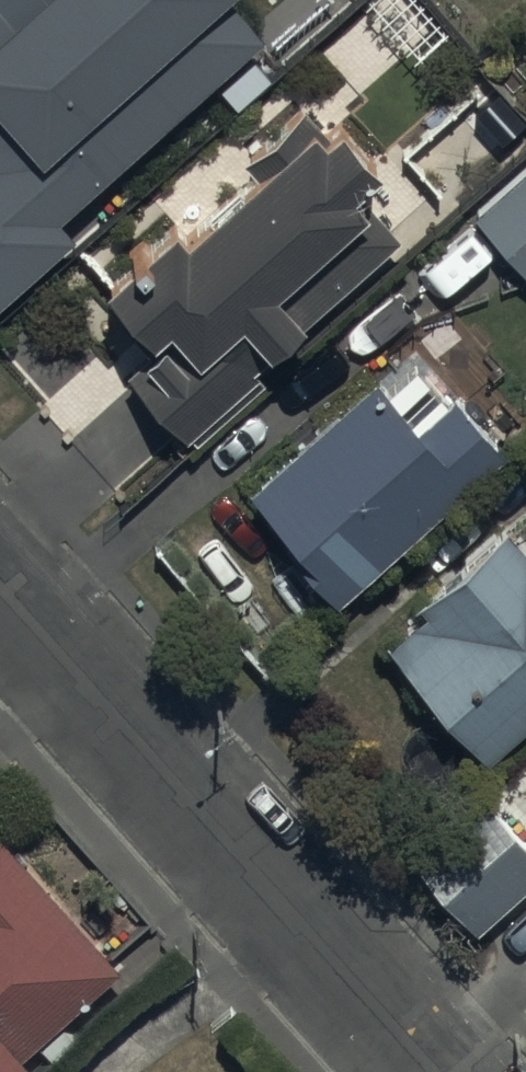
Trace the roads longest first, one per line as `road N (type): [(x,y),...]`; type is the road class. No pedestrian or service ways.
road 1 (residential): [(442,1071),(0,576)]

